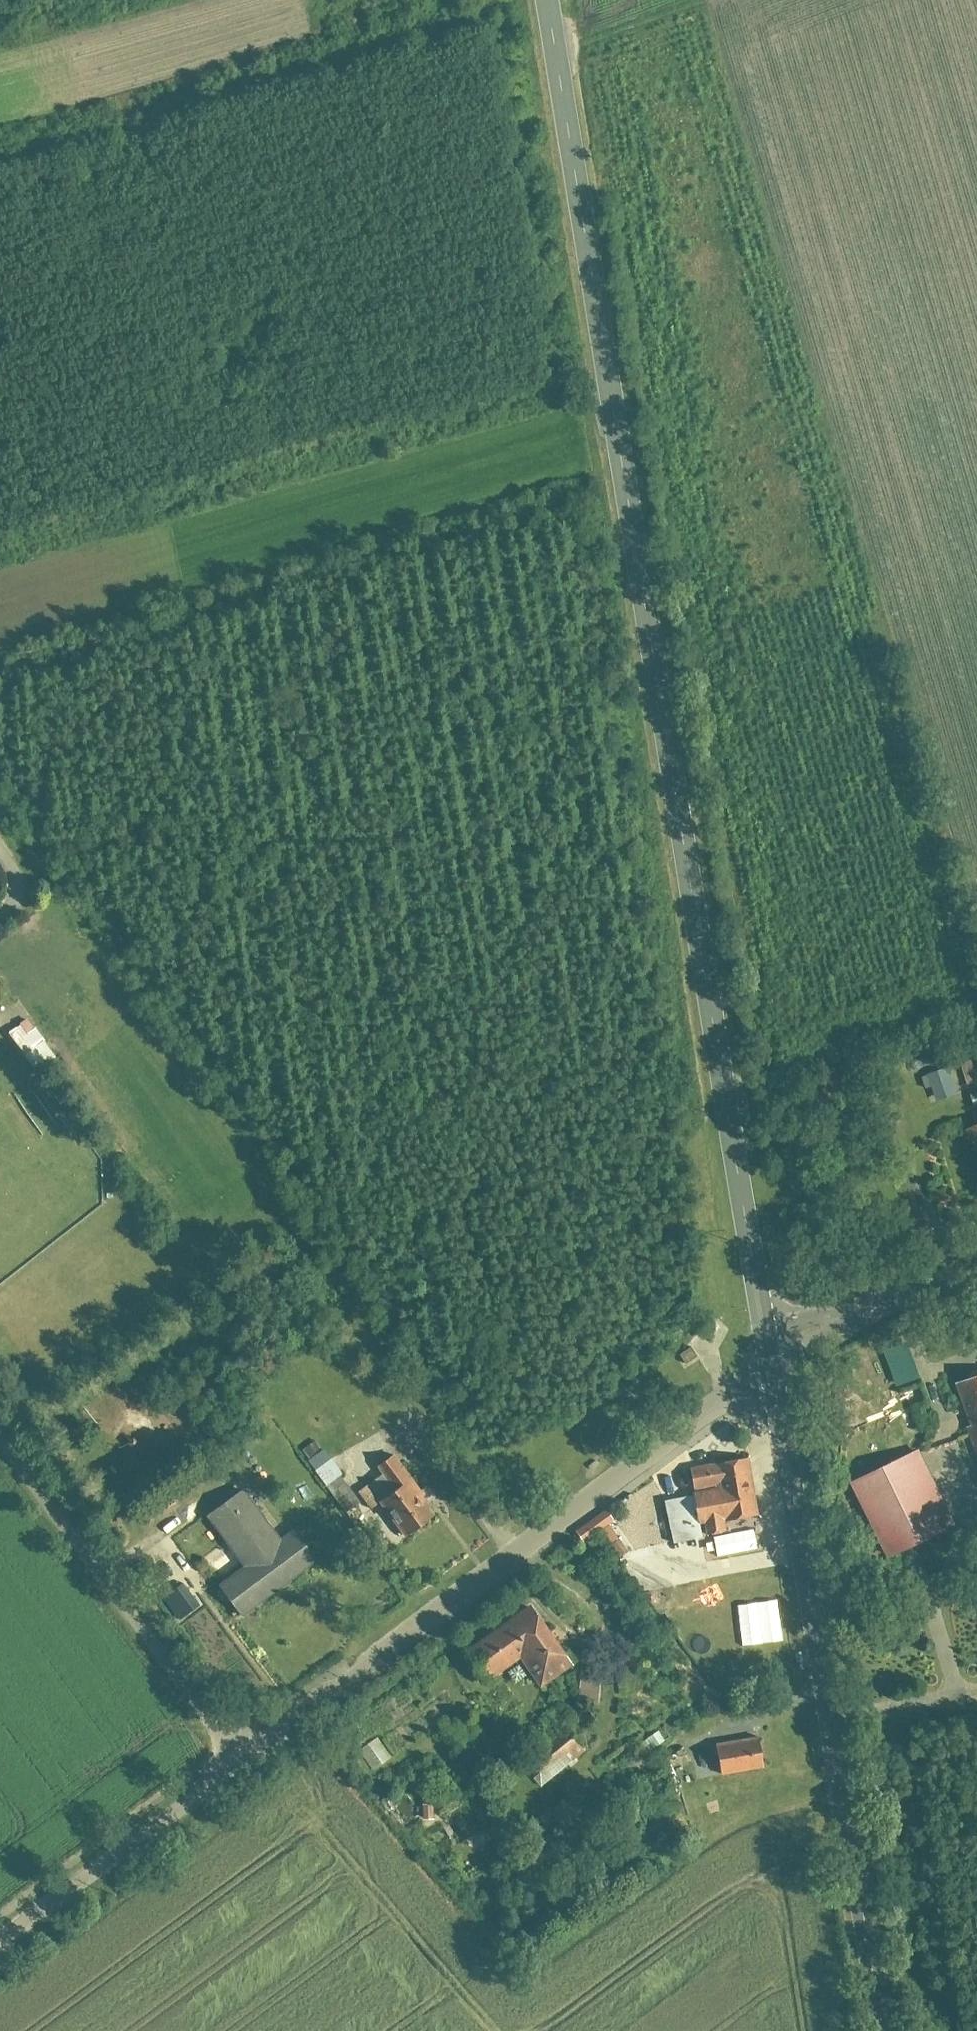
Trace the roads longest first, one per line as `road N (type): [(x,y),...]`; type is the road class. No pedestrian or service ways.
road 1 (tertiary): [(552,0),(771,1347)]
road 2 (tertiary): [(775,1372),(886,2030)]
road 3 (residential): [(775,1372),(709,1408),(245,1764)]
road 4 (residential): [(0,1439),(245,1764)]
road 5 (residential): [(245,1764),(0,1945)]
road 6 (tertiary): [(976,1261),(771,1347)]

